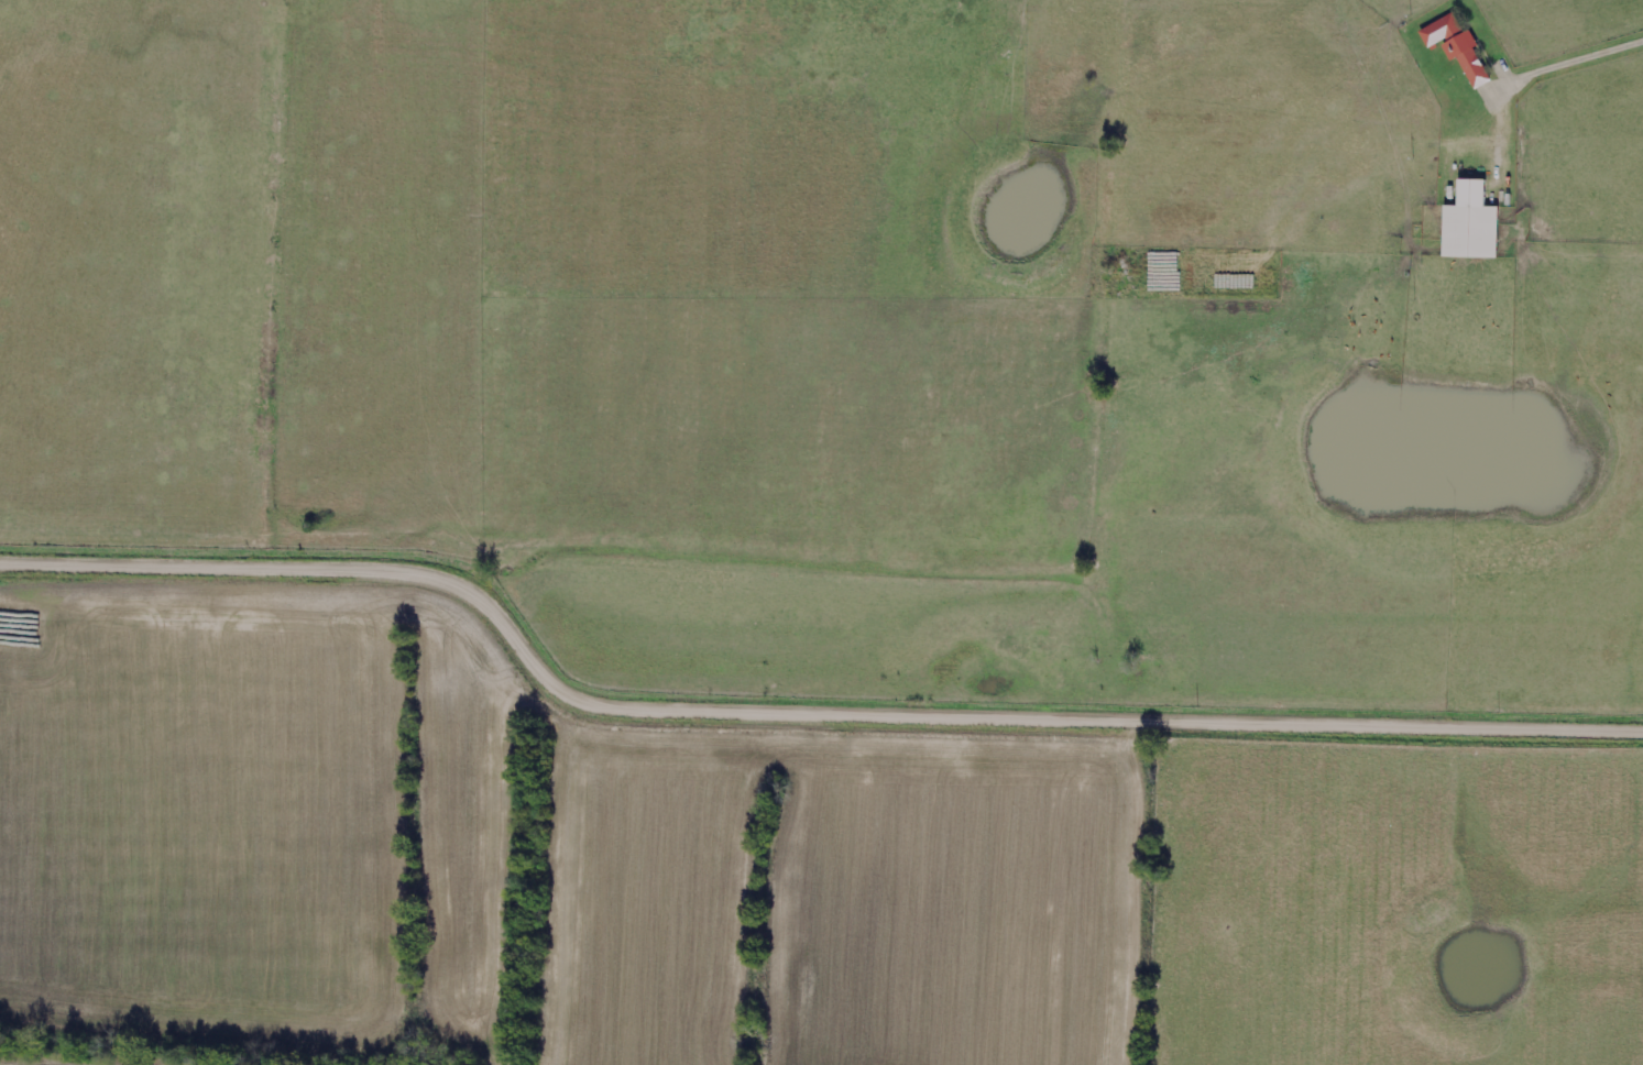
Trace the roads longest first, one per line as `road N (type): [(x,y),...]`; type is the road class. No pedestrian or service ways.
road 1 (residential): [(1642,727),(606,703),(555,688),(501,617),(450,580),(369,566),(0,562)]
road 2 (residential): [(1499,87),(1642,35)]

